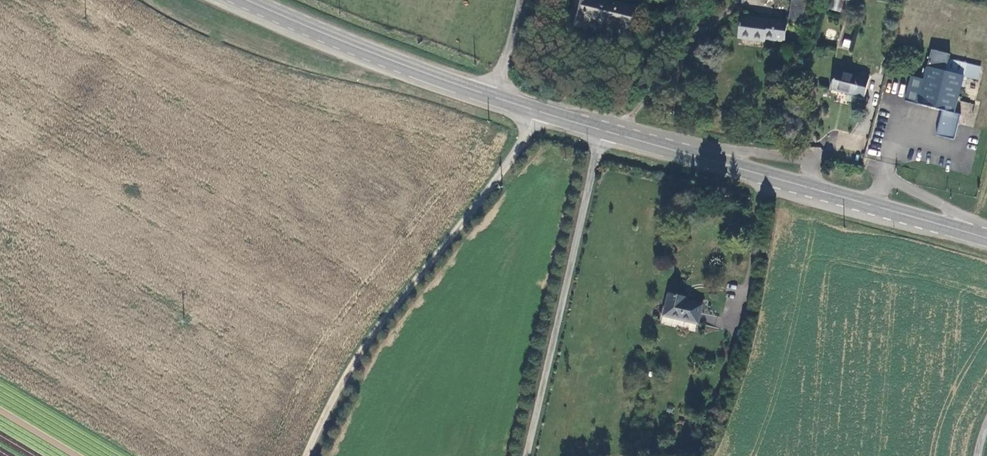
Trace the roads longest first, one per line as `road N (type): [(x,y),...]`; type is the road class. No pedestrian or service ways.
road 1 (unclassified): [(539,112),(503,171),(345,370),(306,455)]
road 2 (secondary): [(603,130),(986,239)]
road 3 (unclassified): [(603,130),(526,455)]
road 4 (secondary): [(251,0),(539,112)]

